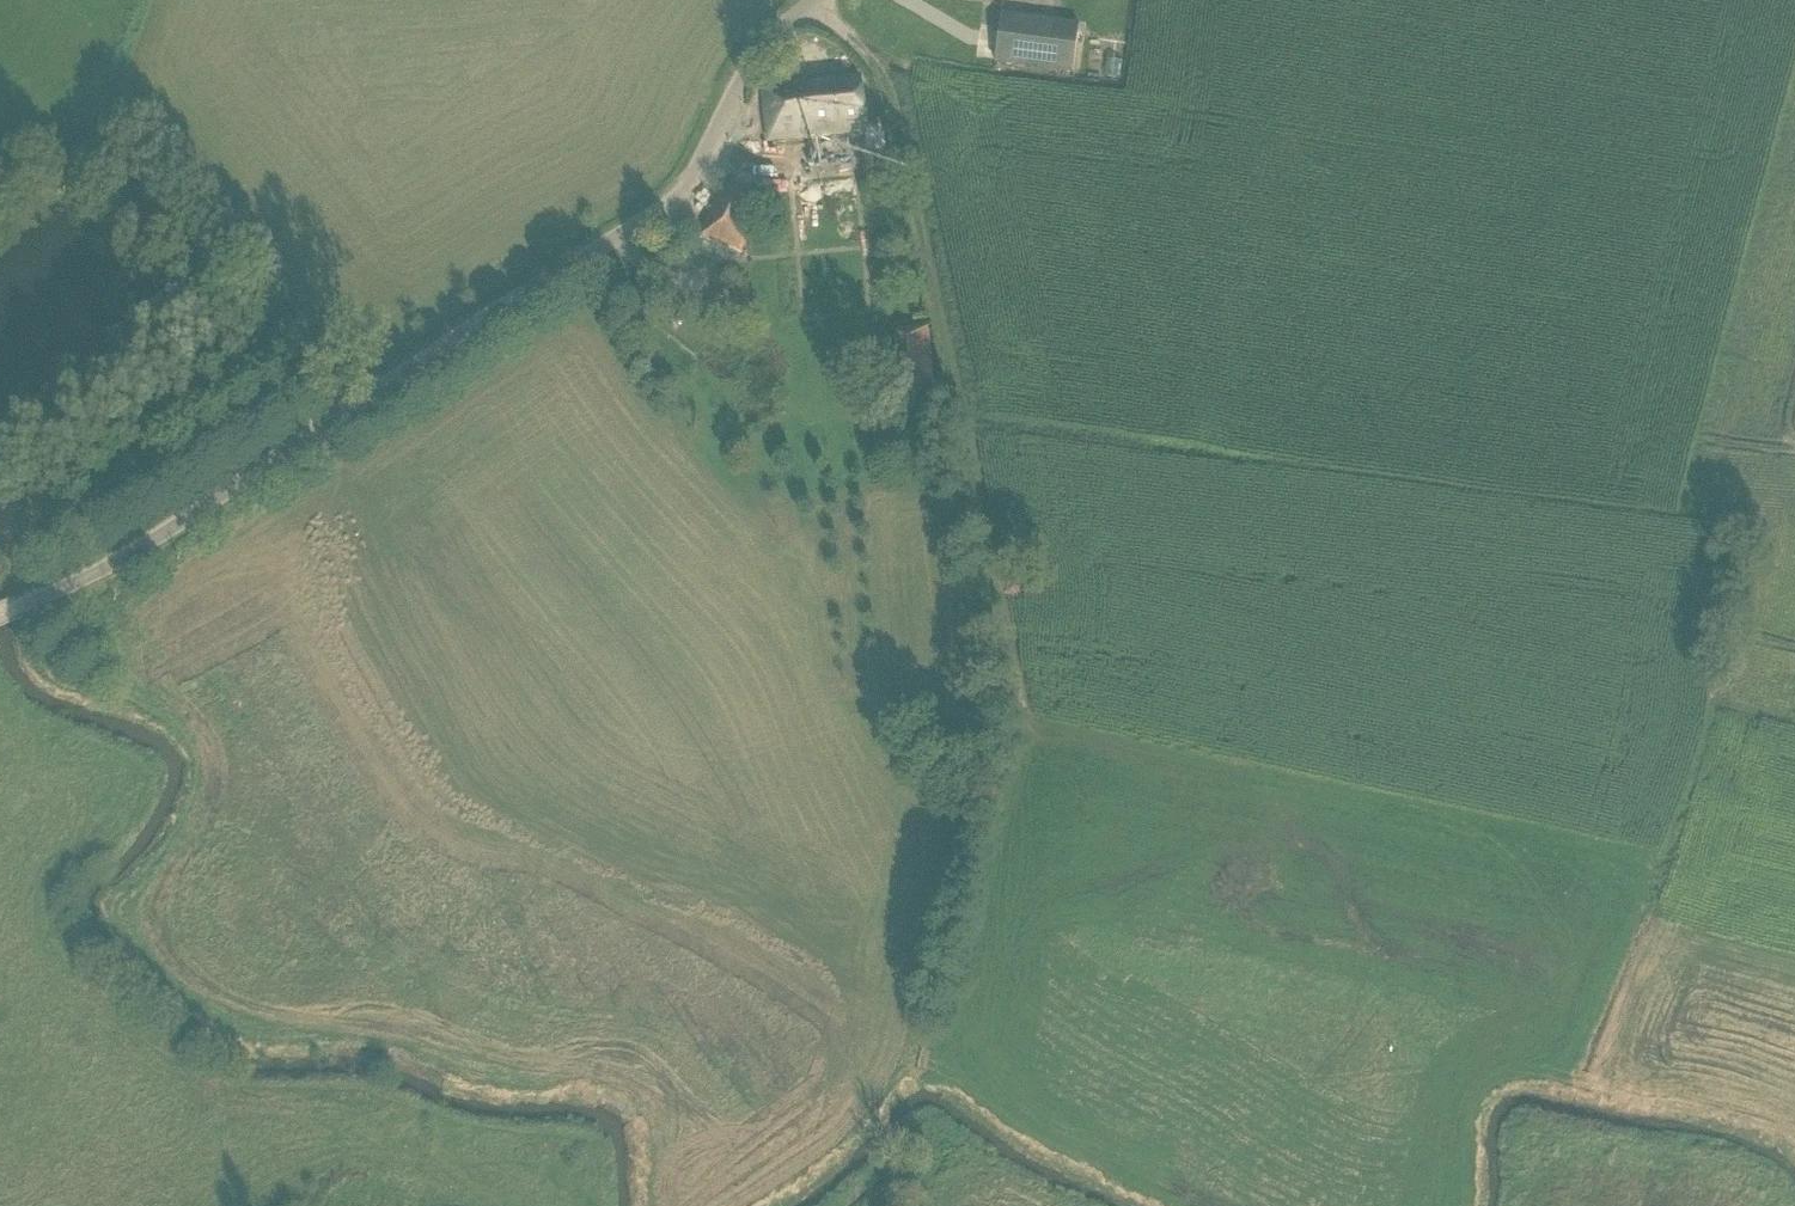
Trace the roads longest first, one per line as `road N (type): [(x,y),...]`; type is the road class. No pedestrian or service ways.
road 1 (unclassified): [(819,0),(776,40),(666,206),(156,540),(17,608)]
road 2 (track): [(1029,698),(1010,653),(902,113),(875,52),(831,0)]

